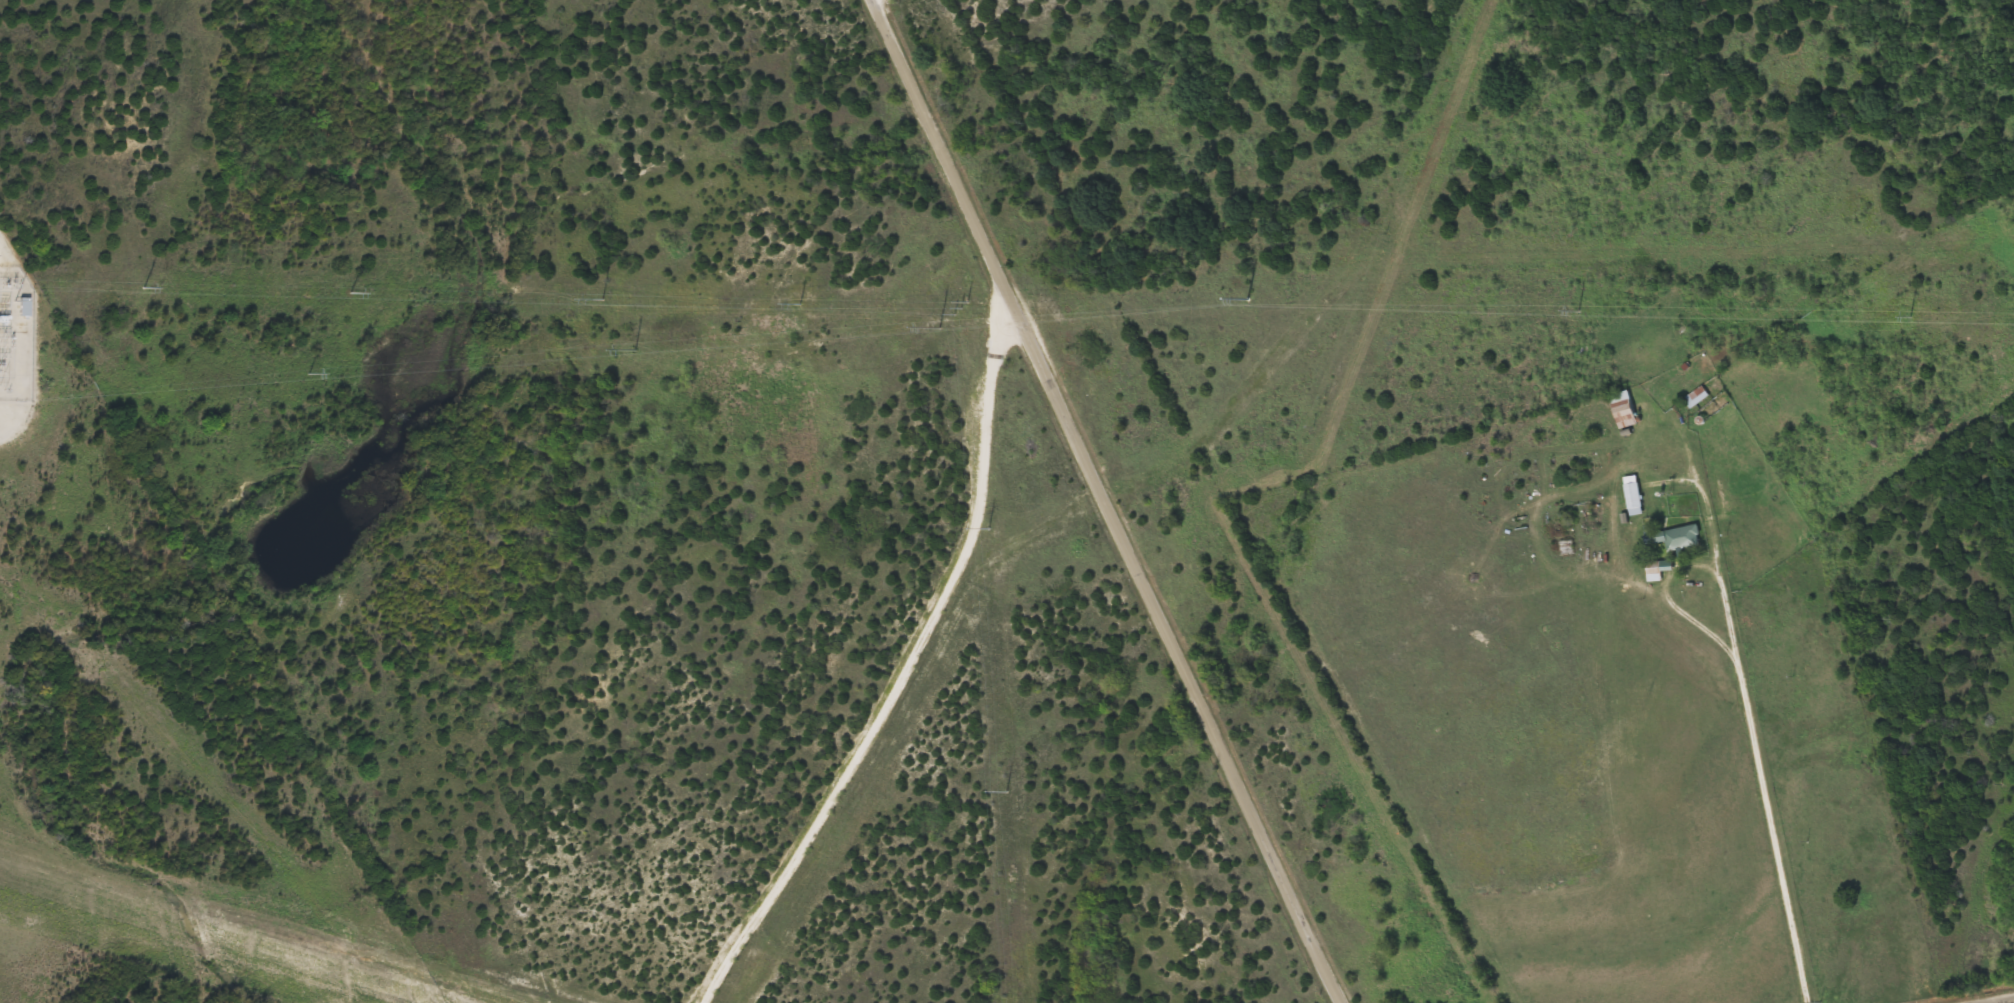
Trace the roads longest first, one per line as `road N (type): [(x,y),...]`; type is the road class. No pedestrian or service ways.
road 1 (residential): [(878,0),(1347,1002)]

